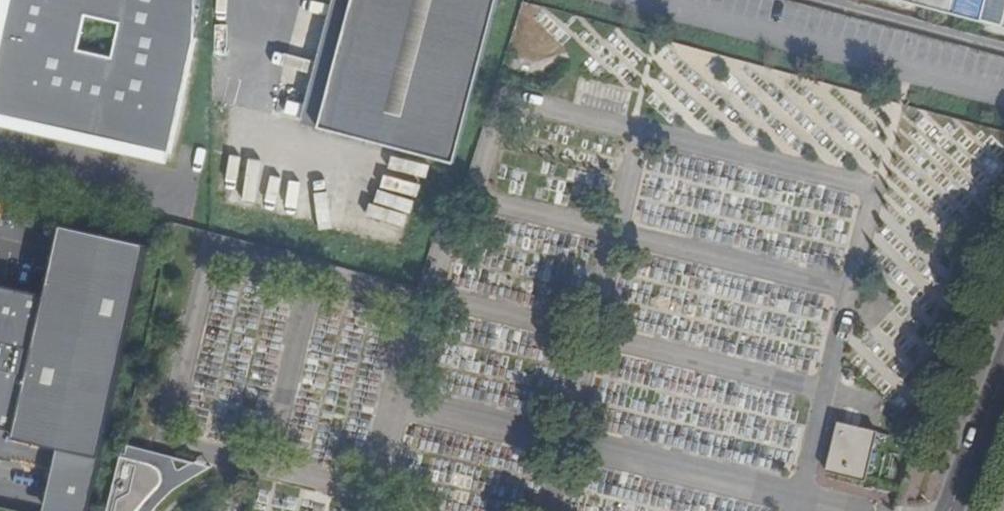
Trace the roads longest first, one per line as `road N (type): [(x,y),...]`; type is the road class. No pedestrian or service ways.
road 1 (secondary): [(1003,372),(948,510)]

